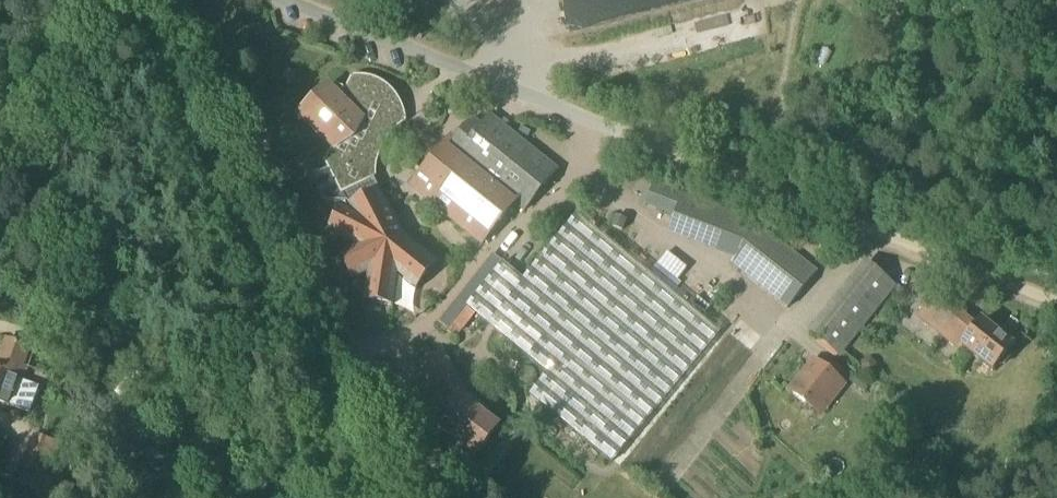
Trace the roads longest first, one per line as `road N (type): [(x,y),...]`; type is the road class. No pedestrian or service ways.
road 1 (track): [(279,0),(989,275)]
road 2 (track): [(434,497),(166,0)]
road 3 (unclassified): [(0,156),(100,0)]

